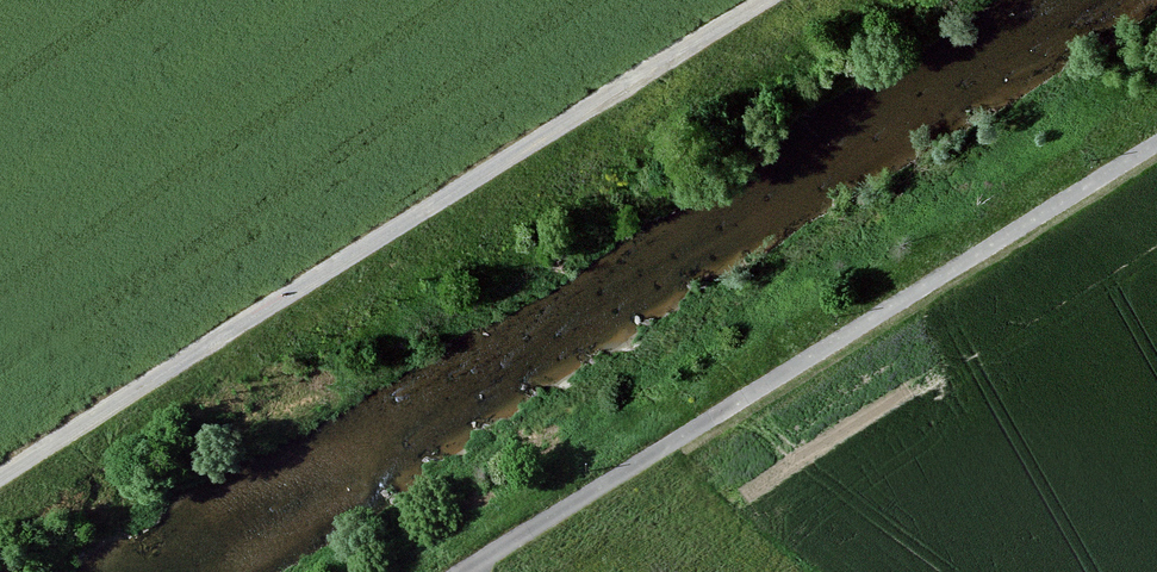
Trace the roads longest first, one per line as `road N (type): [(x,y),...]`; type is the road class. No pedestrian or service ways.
road 1 (track): [(0,480),(763,0)]
road 2 (track): [(461,571),(1156,142)]

